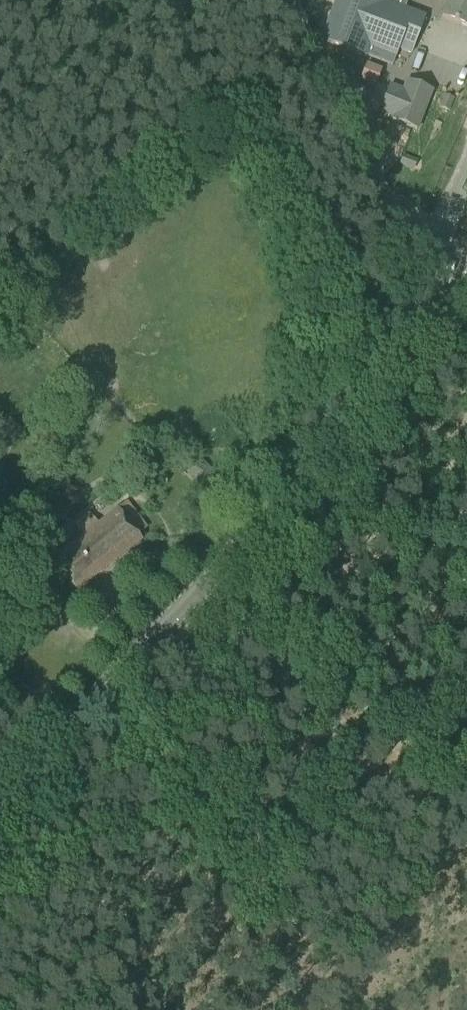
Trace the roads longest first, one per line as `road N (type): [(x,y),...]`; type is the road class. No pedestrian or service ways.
road 1 (secondary): [(0,796),(191,599),(321,444),(383,350),(432,255)]
road 2 (track): [(348,748),(466,837)]
road 3 (track): [(107,689),(0,588)]

